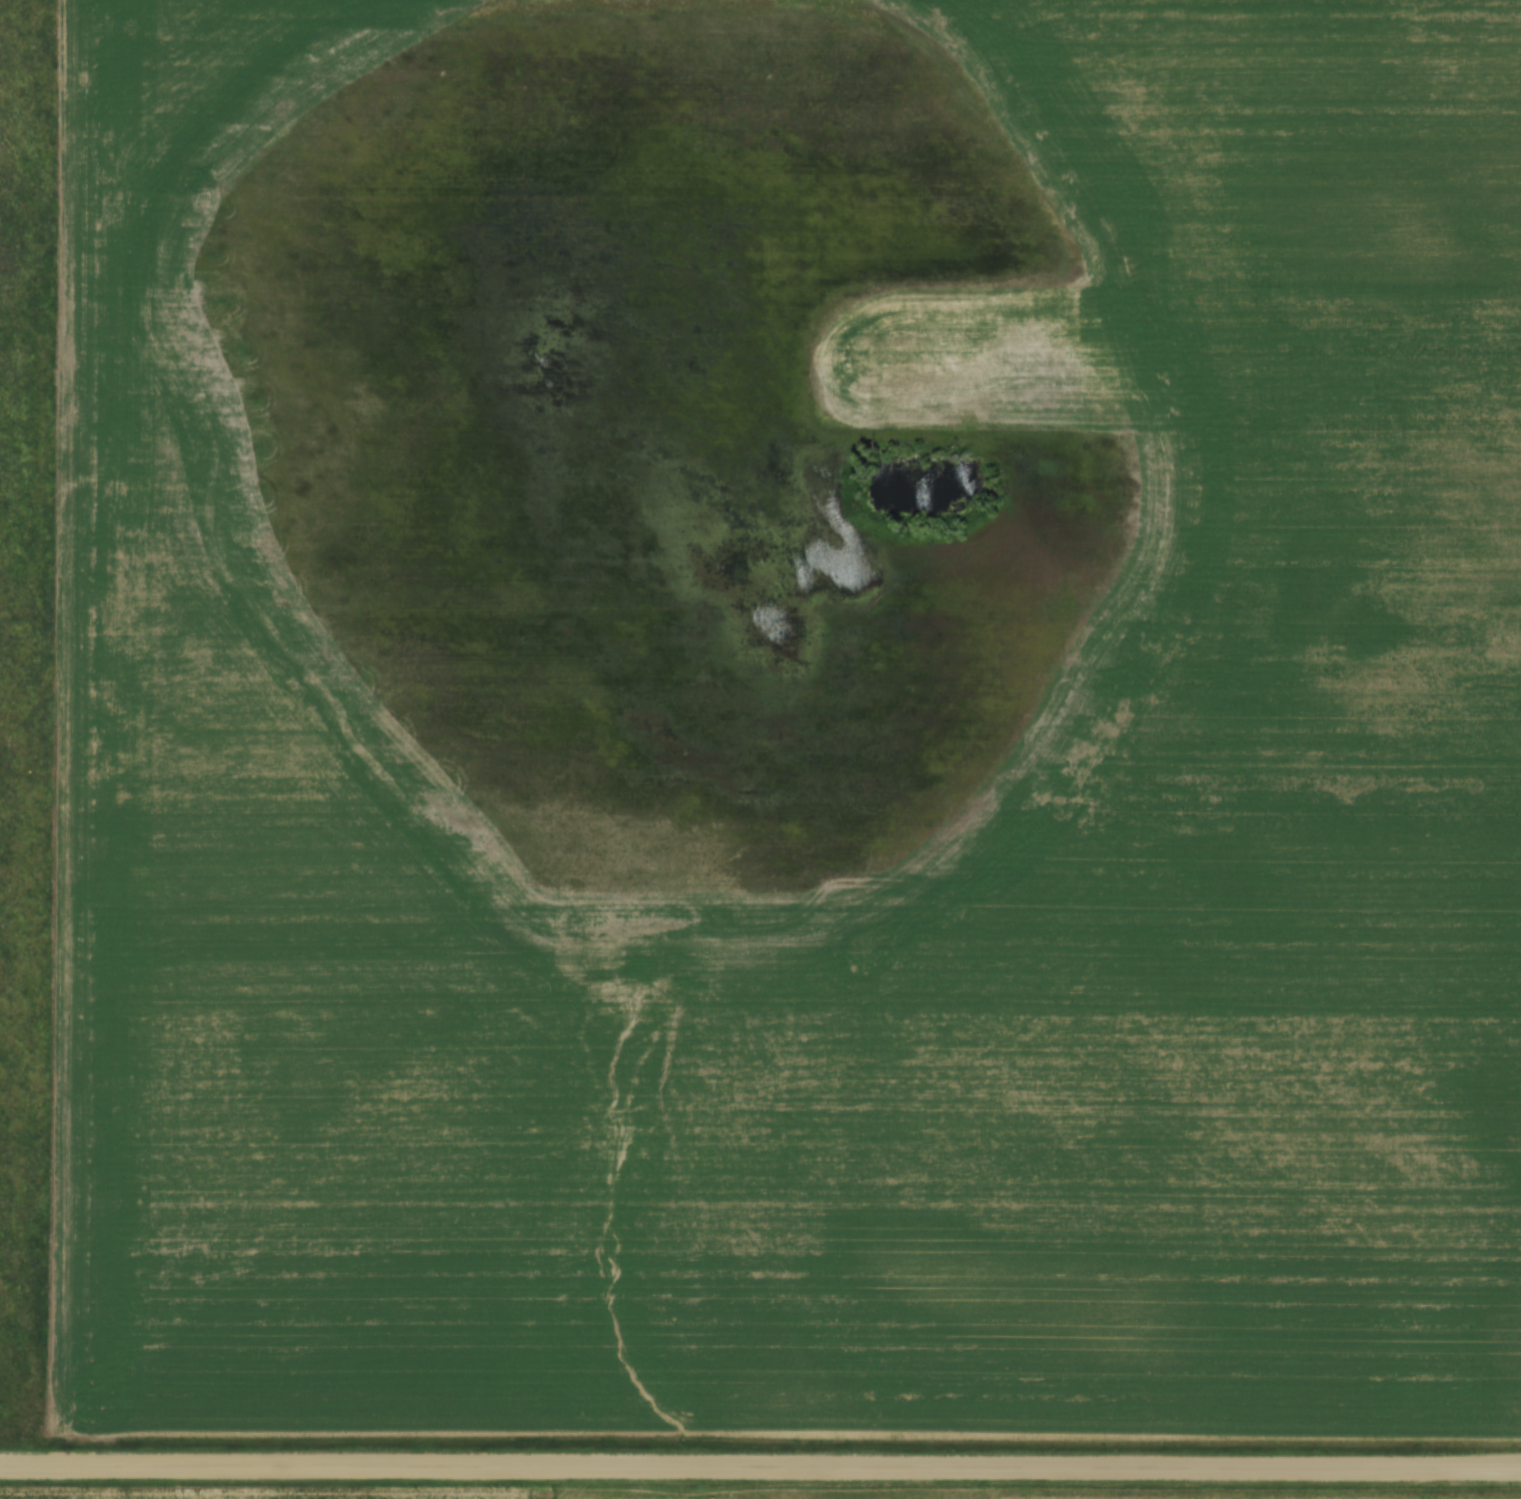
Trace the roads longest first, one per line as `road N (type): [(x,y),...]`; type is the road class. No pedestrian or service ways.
road 1 (residential): [(1520,1464),(0,1467)]

